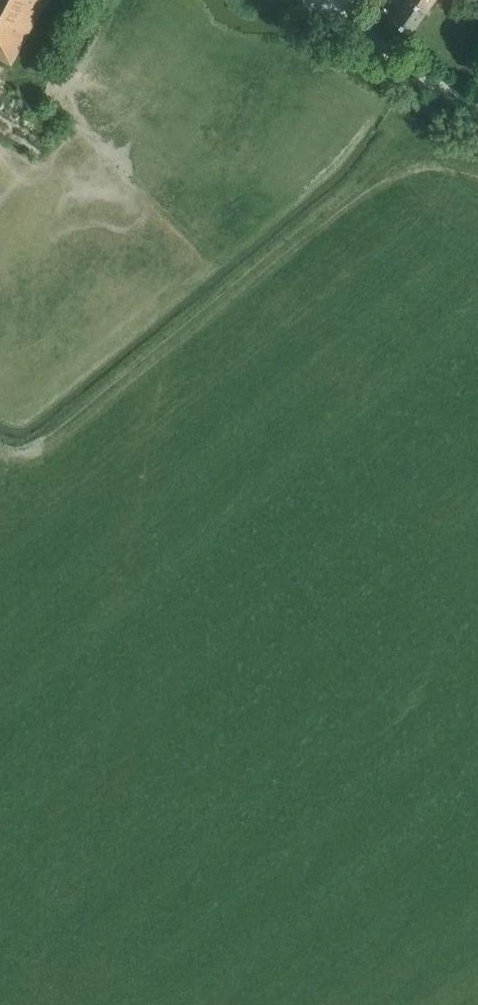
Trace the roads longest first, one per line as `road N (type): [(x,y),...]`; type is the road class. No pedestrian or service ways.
road 1 (unclassified): [(477,116),(308,0)]

